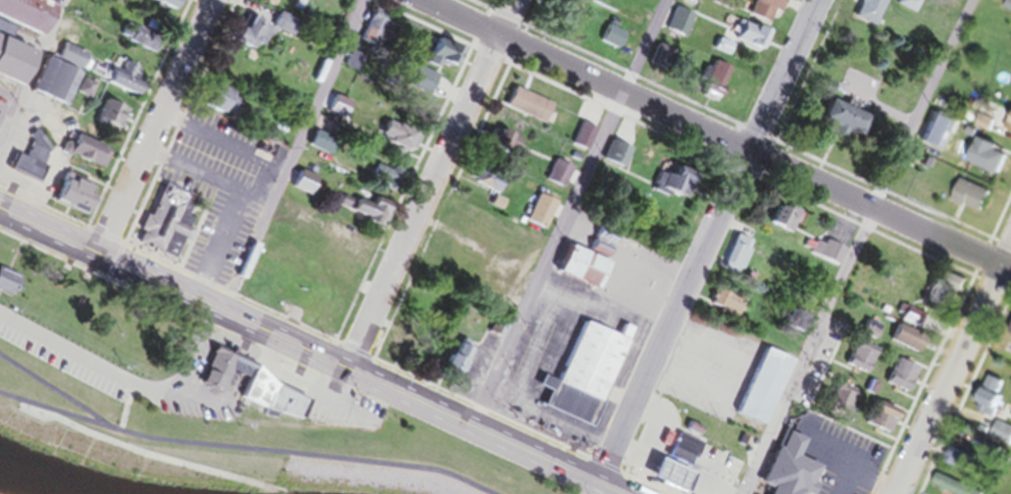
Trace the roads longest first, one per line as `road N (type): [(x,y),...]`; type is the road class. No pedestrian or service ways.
road 1 (primary): [(0,216),(605,493)]
road 2 (residential): [(1010,272),(427,0)]
road 3 (residential): [(596,490),(819,0)]
road 4 (residential): [(346,373),(521,0)]
road 5 (residential): [(98,260),(216,0)]
road 6 (residential): [(898,493),(1010,248)]

